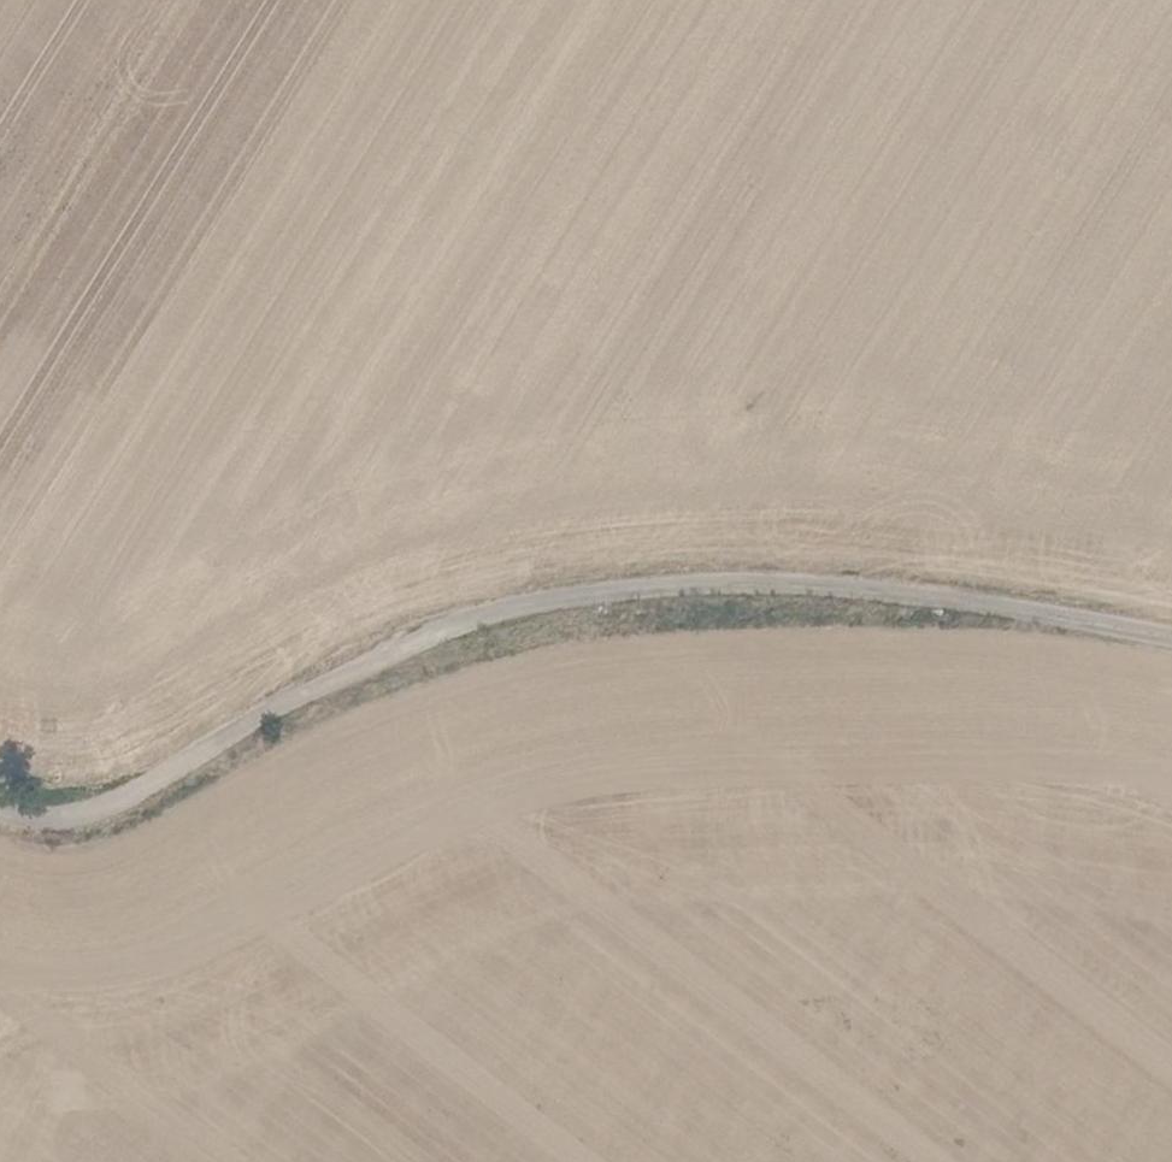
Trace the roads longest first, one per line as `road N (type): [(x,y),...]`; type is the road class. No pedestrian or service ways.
road 1 (track): [(1171,640),(1106,622),(799,594),(515,612),(255,718),(108,806),(21,827),(0,814)]

